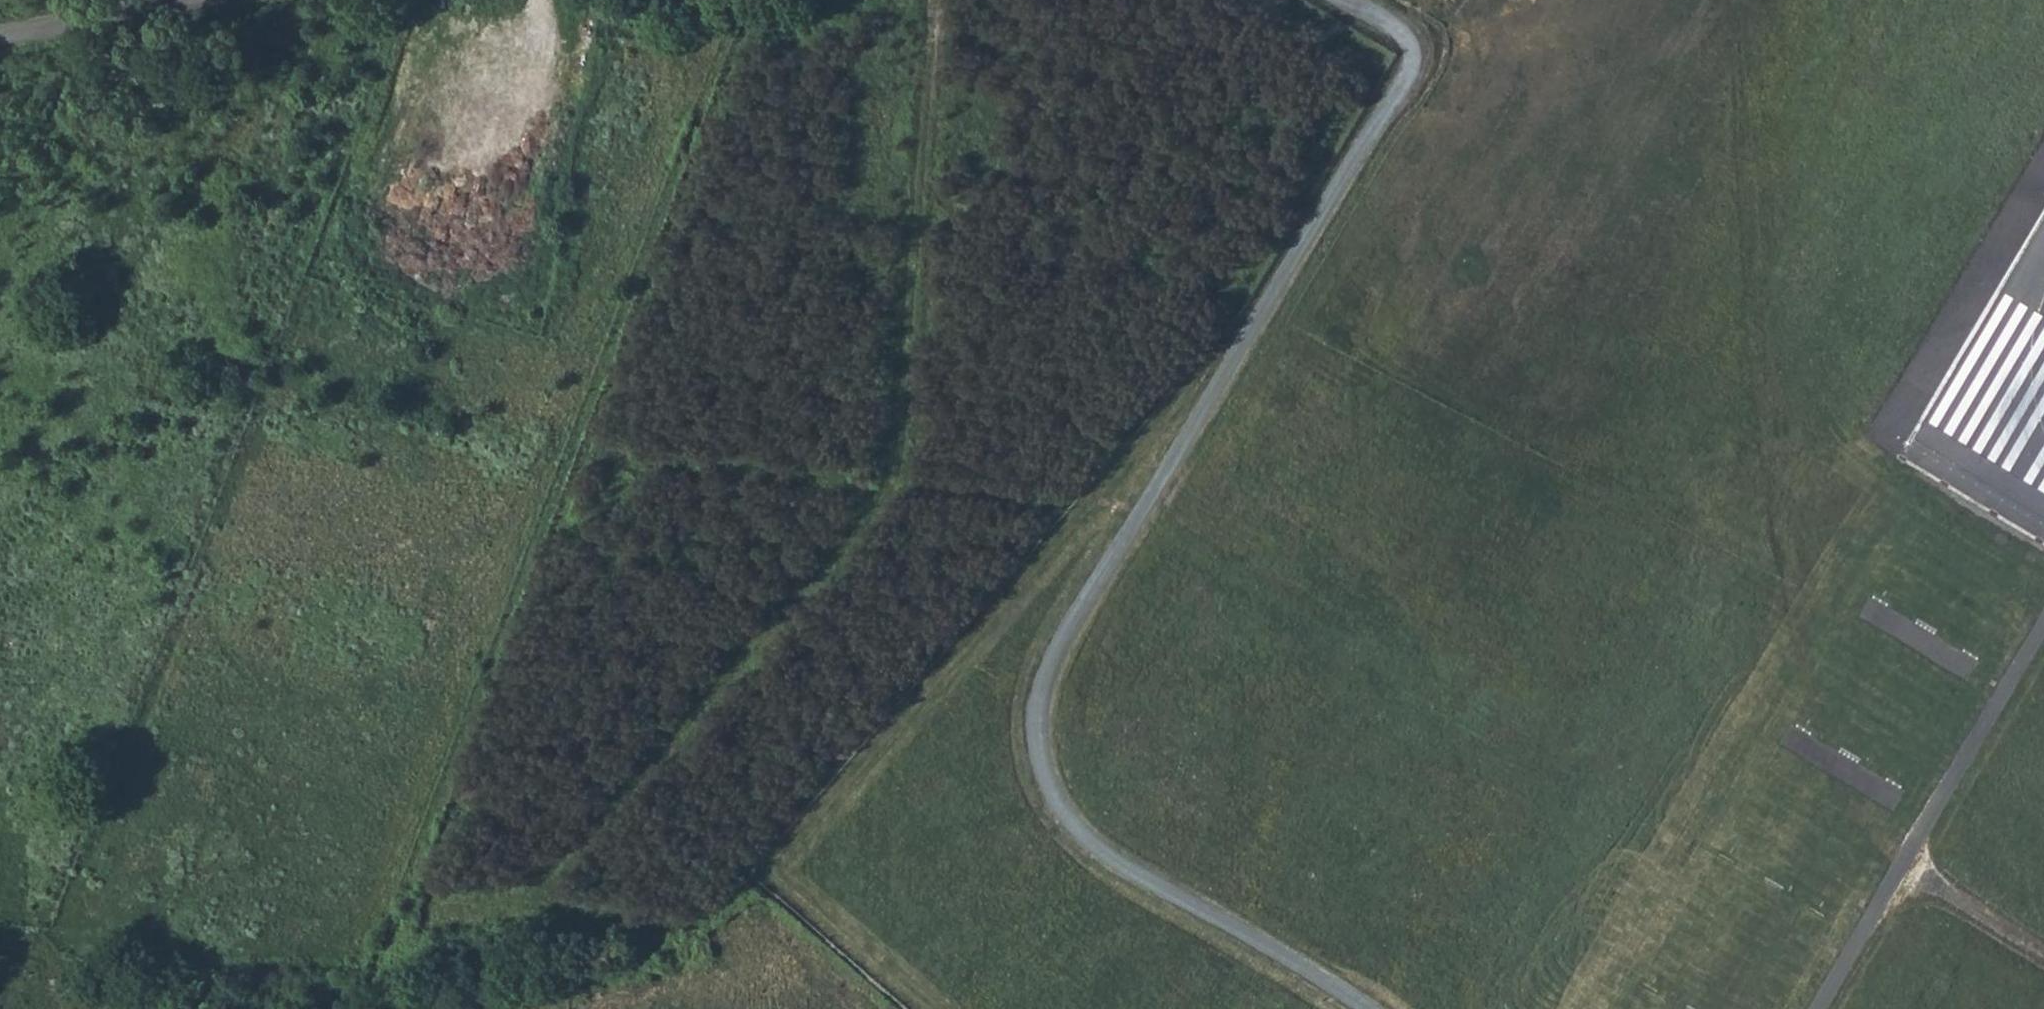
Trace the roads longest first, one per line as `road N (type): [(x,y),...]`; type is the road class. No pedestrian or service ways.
road 1 (unclassified): [(192,0),(0,35)]
road 2 (track): [(1901,872),(2043,960)]

